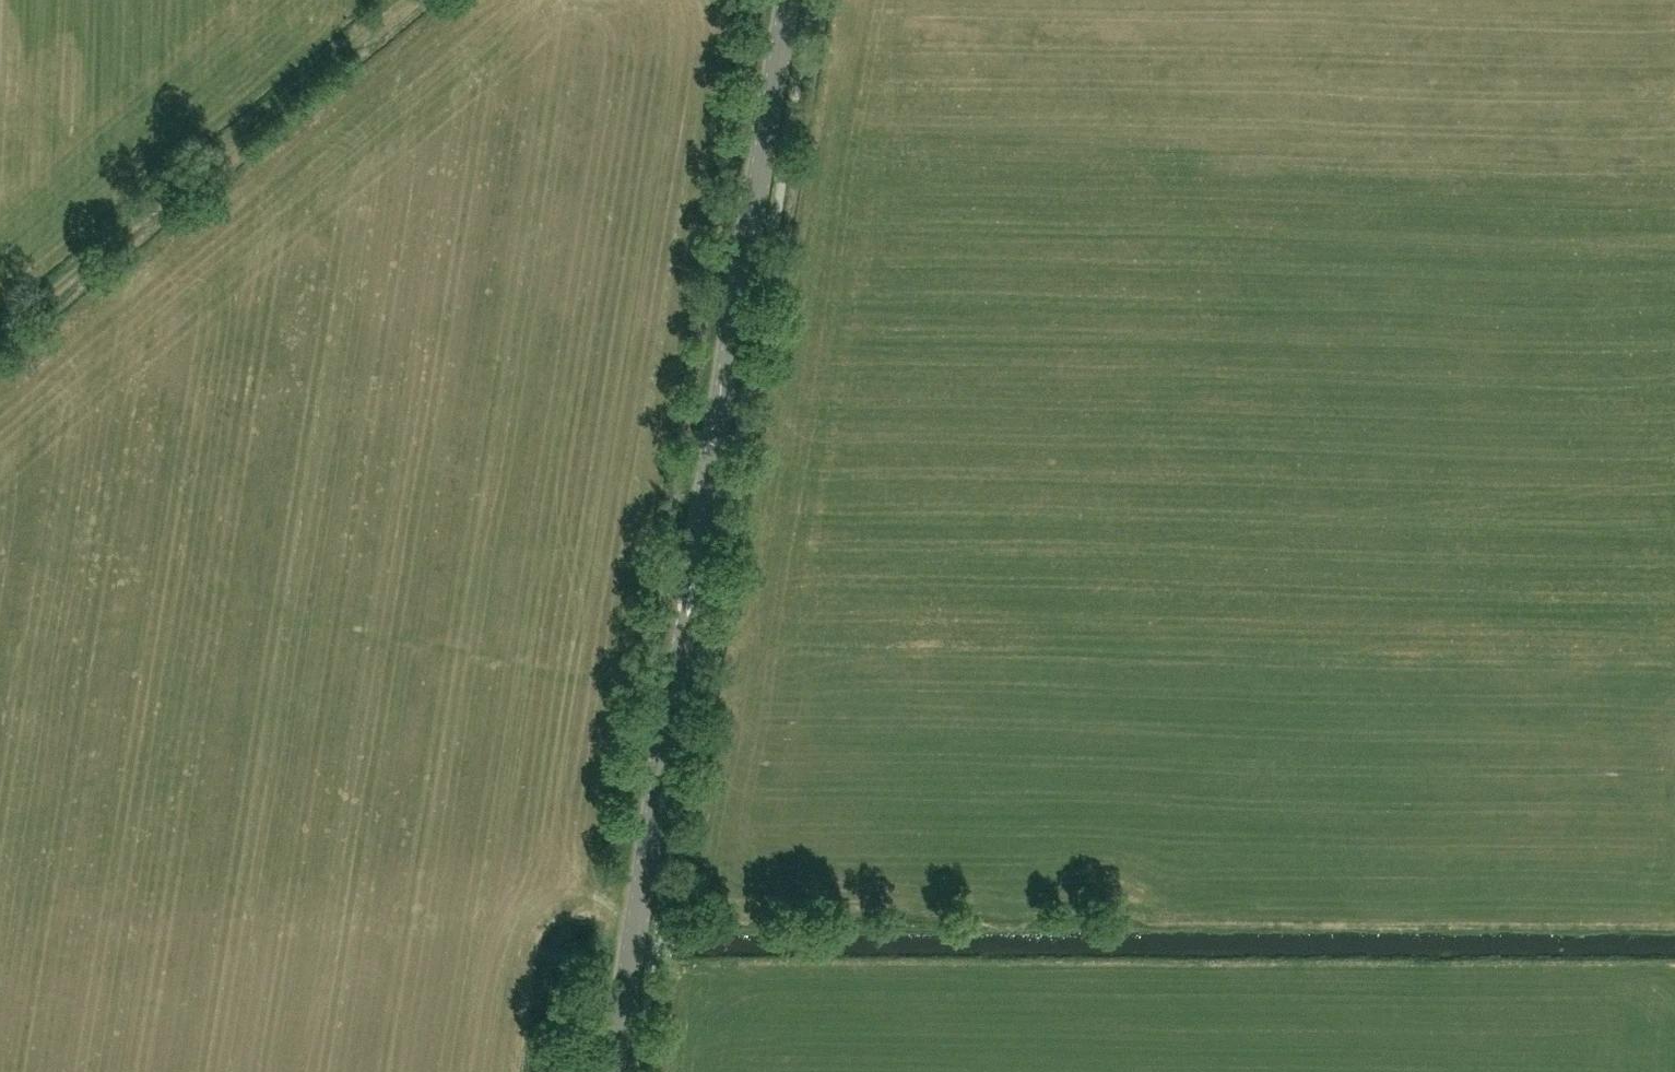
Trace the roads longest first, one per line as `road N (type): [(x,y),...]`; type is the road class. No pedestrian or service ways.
road 1 (tertiary): [(601,1071),(782,0)]

